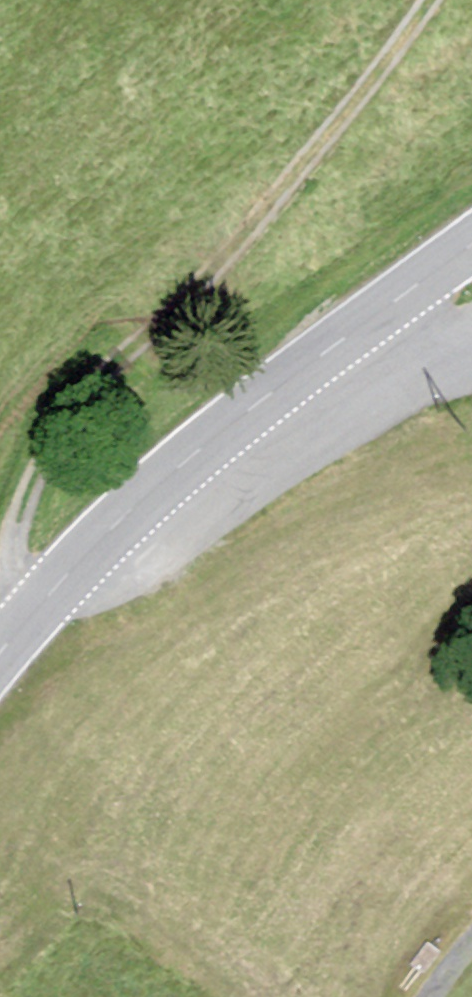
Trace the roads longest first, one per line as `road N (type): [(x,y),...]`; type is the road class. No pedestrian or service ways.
road 1 (track): [(427,0),(173,314),(65,423),(26,489),(1,565),(4,595),(24,617)]
road 2 (primary): [(0,649),(179,466),(471,243)]

